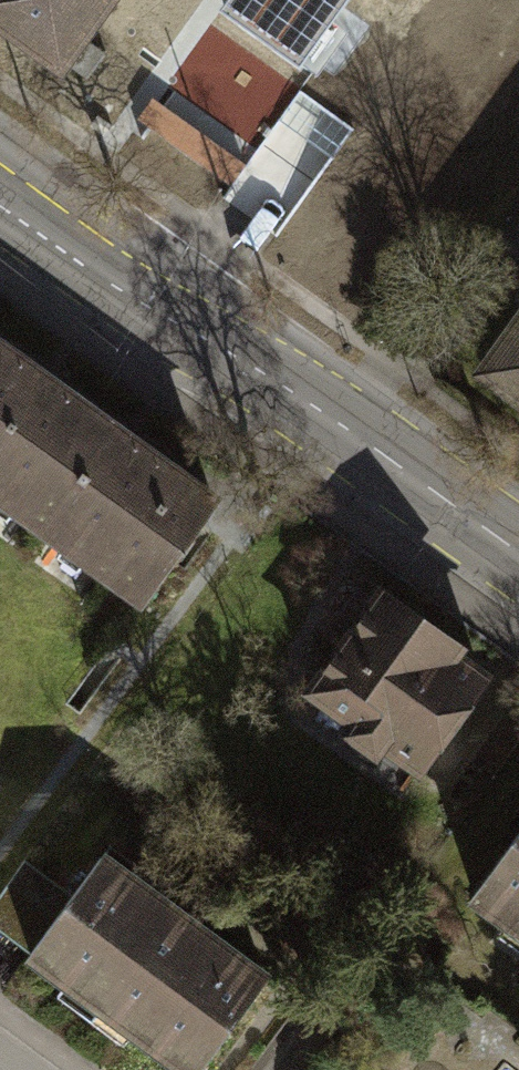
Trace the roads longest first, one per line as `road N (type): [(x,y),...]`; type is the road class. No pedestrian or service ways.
road 1 (primary): [(0,206),(518,566)]

